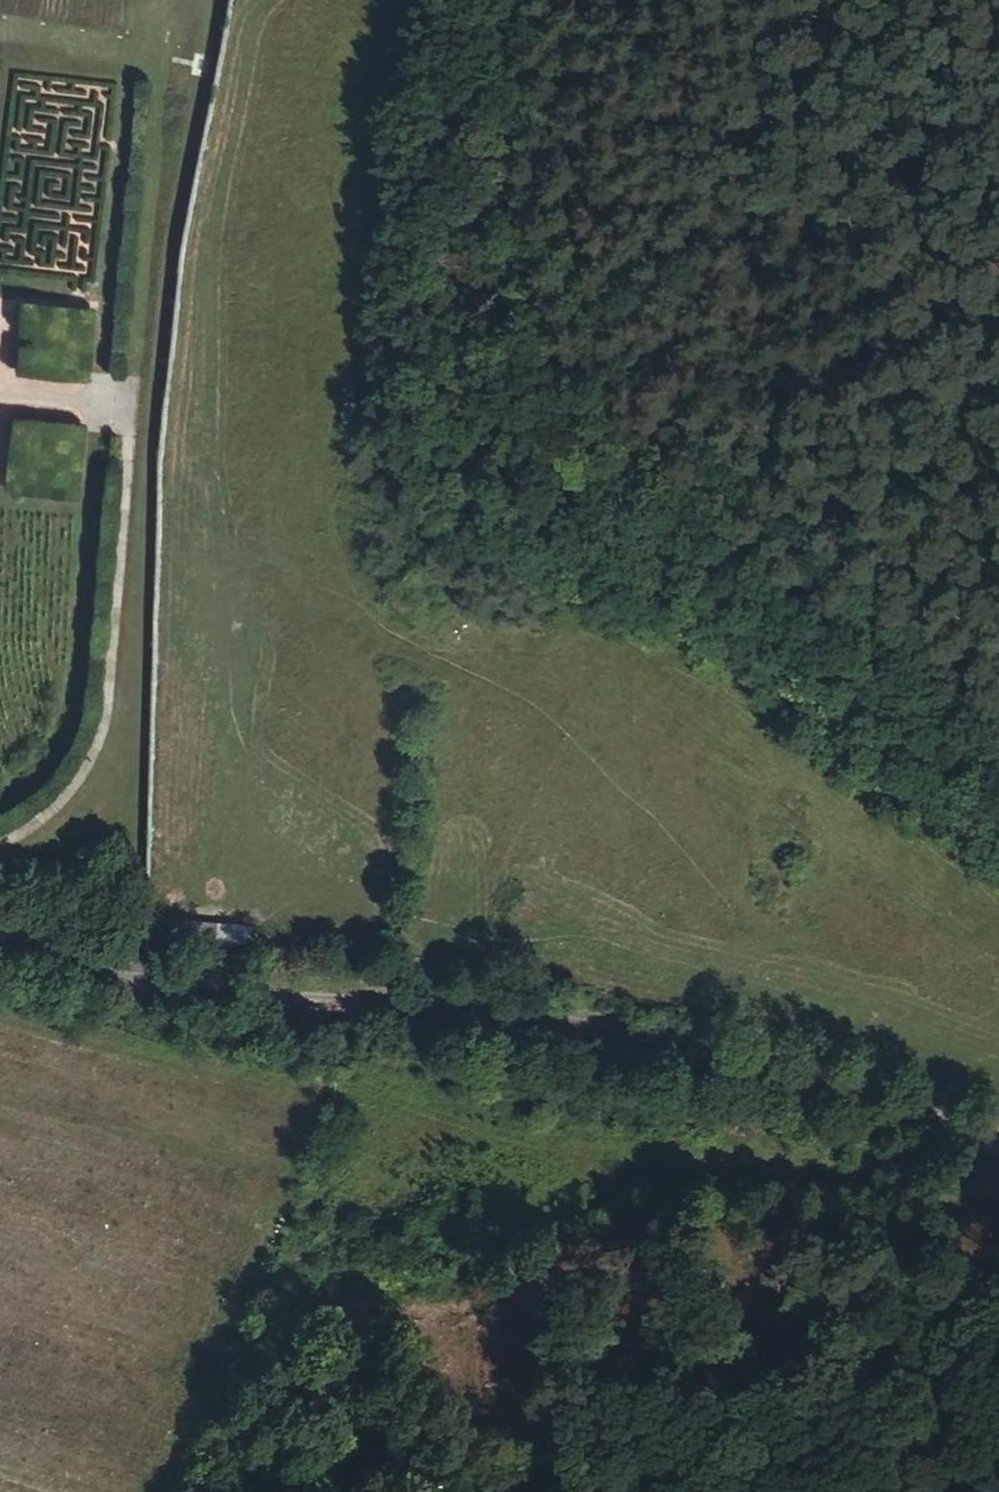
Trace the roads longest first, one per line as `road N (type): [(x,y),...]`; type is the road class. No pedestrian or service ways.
road 1 (unclassified): [(148,984),(539,1013),(794,1062),(998,1142)]
road 2 (residential): [(0,947),(148,984)]

